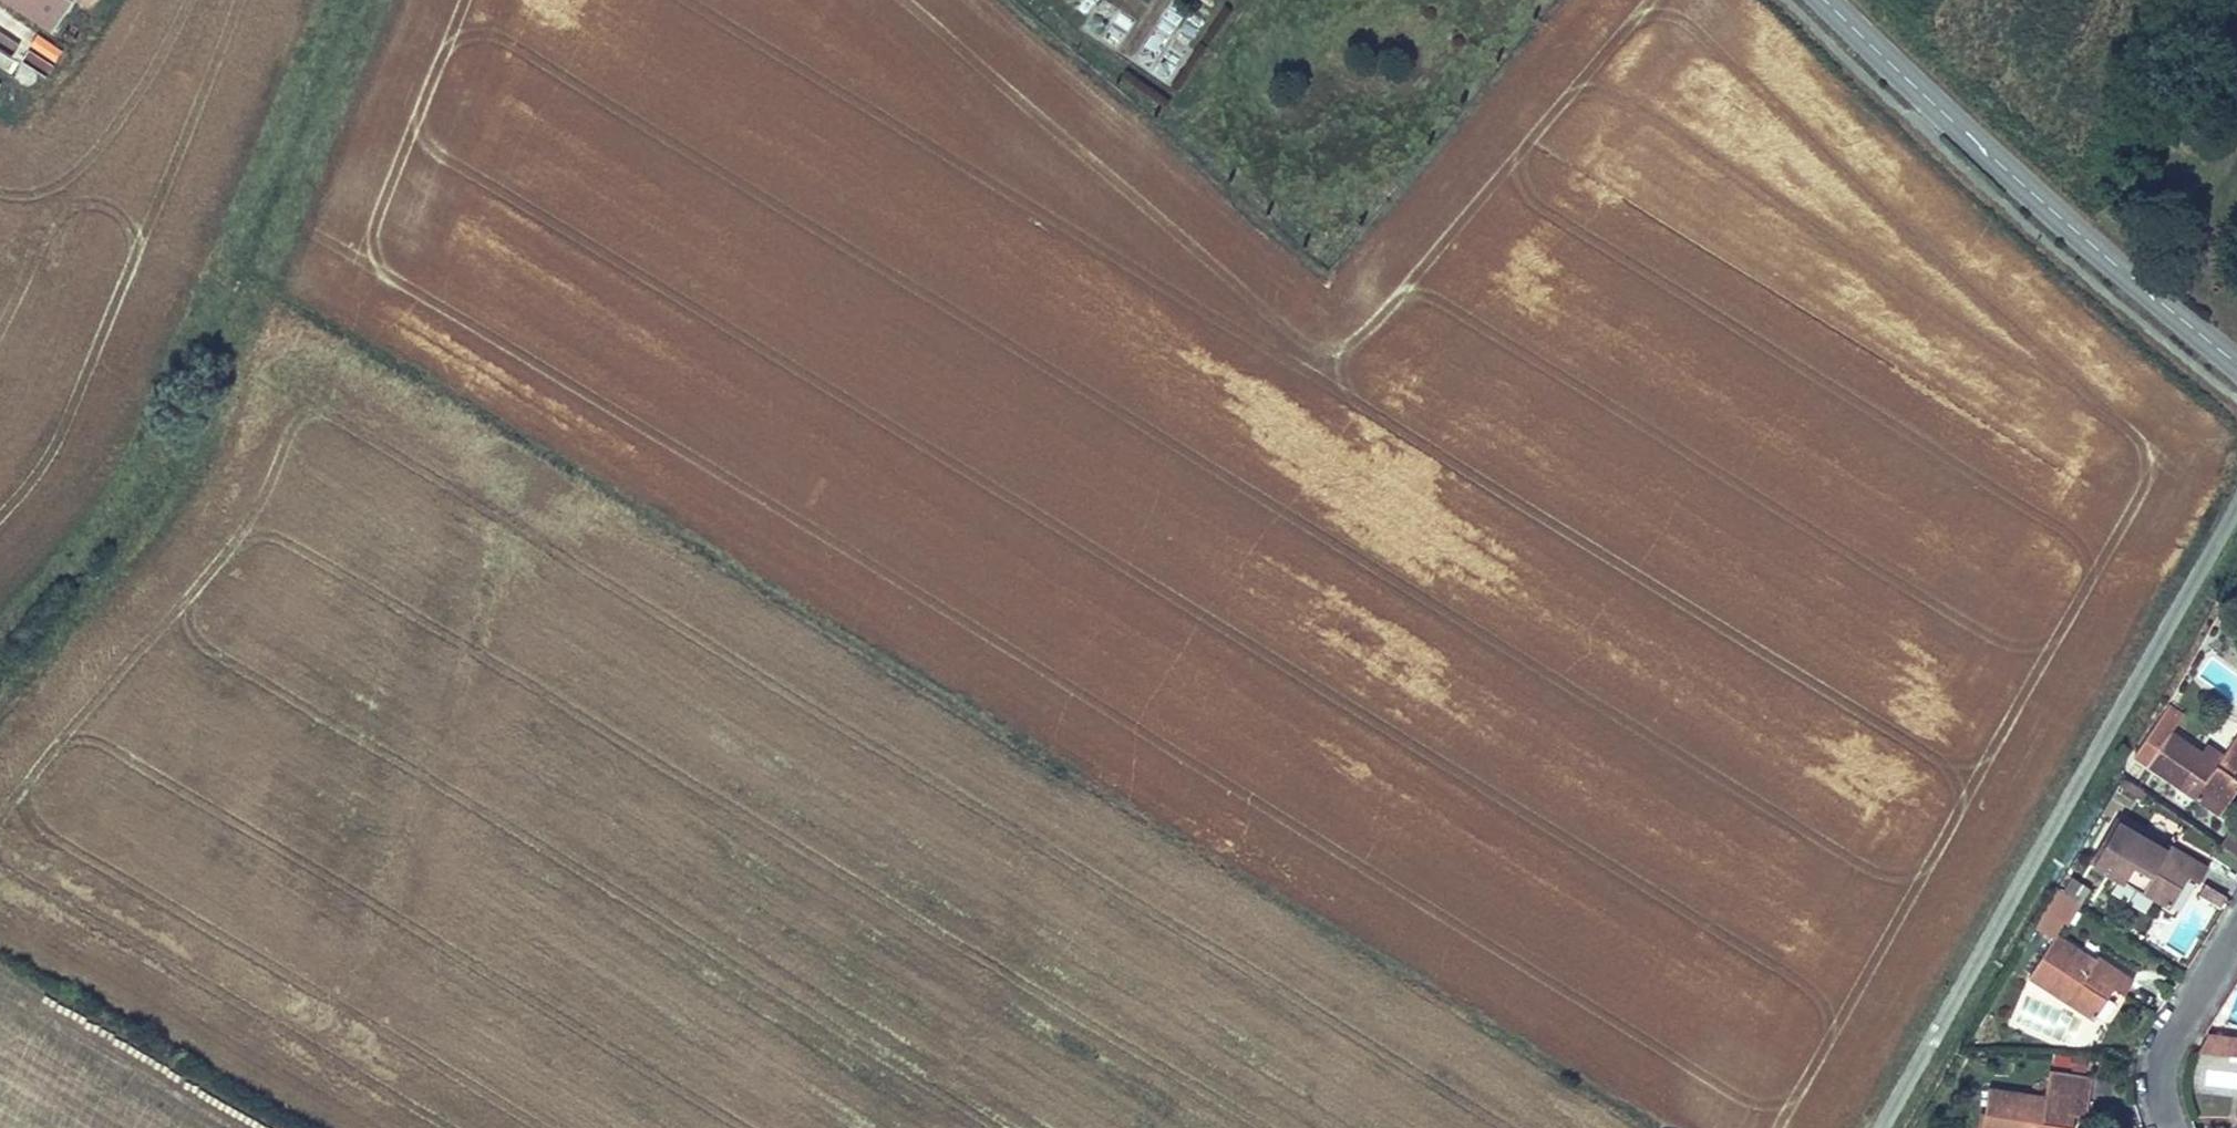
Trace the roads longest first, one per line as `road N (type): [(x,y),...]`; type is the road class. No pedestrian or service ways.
road 1 (unclassified): [(2236,507),(1879,1127)]
road 2 (tertiary): [(2236,364),(1958,131),(1823,0)]
road 3 (residential): [(2236,937),(2166,1059),(2169,1127)]

